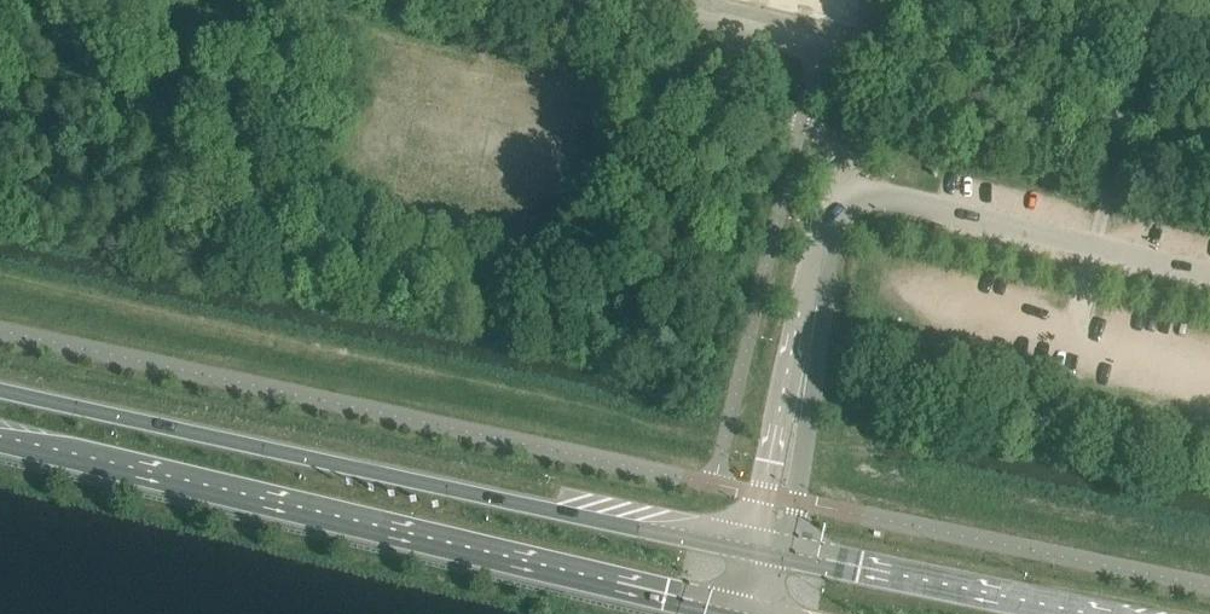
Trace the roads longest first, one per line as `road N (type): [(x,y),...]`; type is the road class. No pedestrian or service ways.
road 1 (secondary): [(770,556),(0,389)]
road 2 (unclassified): [(715,484),(0,327)]
road 3 (unclassified): [(770,556),(825,246),(837,218),(861,203),(893,203),(1209,275)]
road 4 (secondary): [(0,444),(706,613)]
road 5 (track): [(801,127),(651,92),(552,117),(474,101),(455,108),(443,136),(457,157),(487,160),(529,131)]
road 6 (secondary): [(1059,613),(770,556)]

